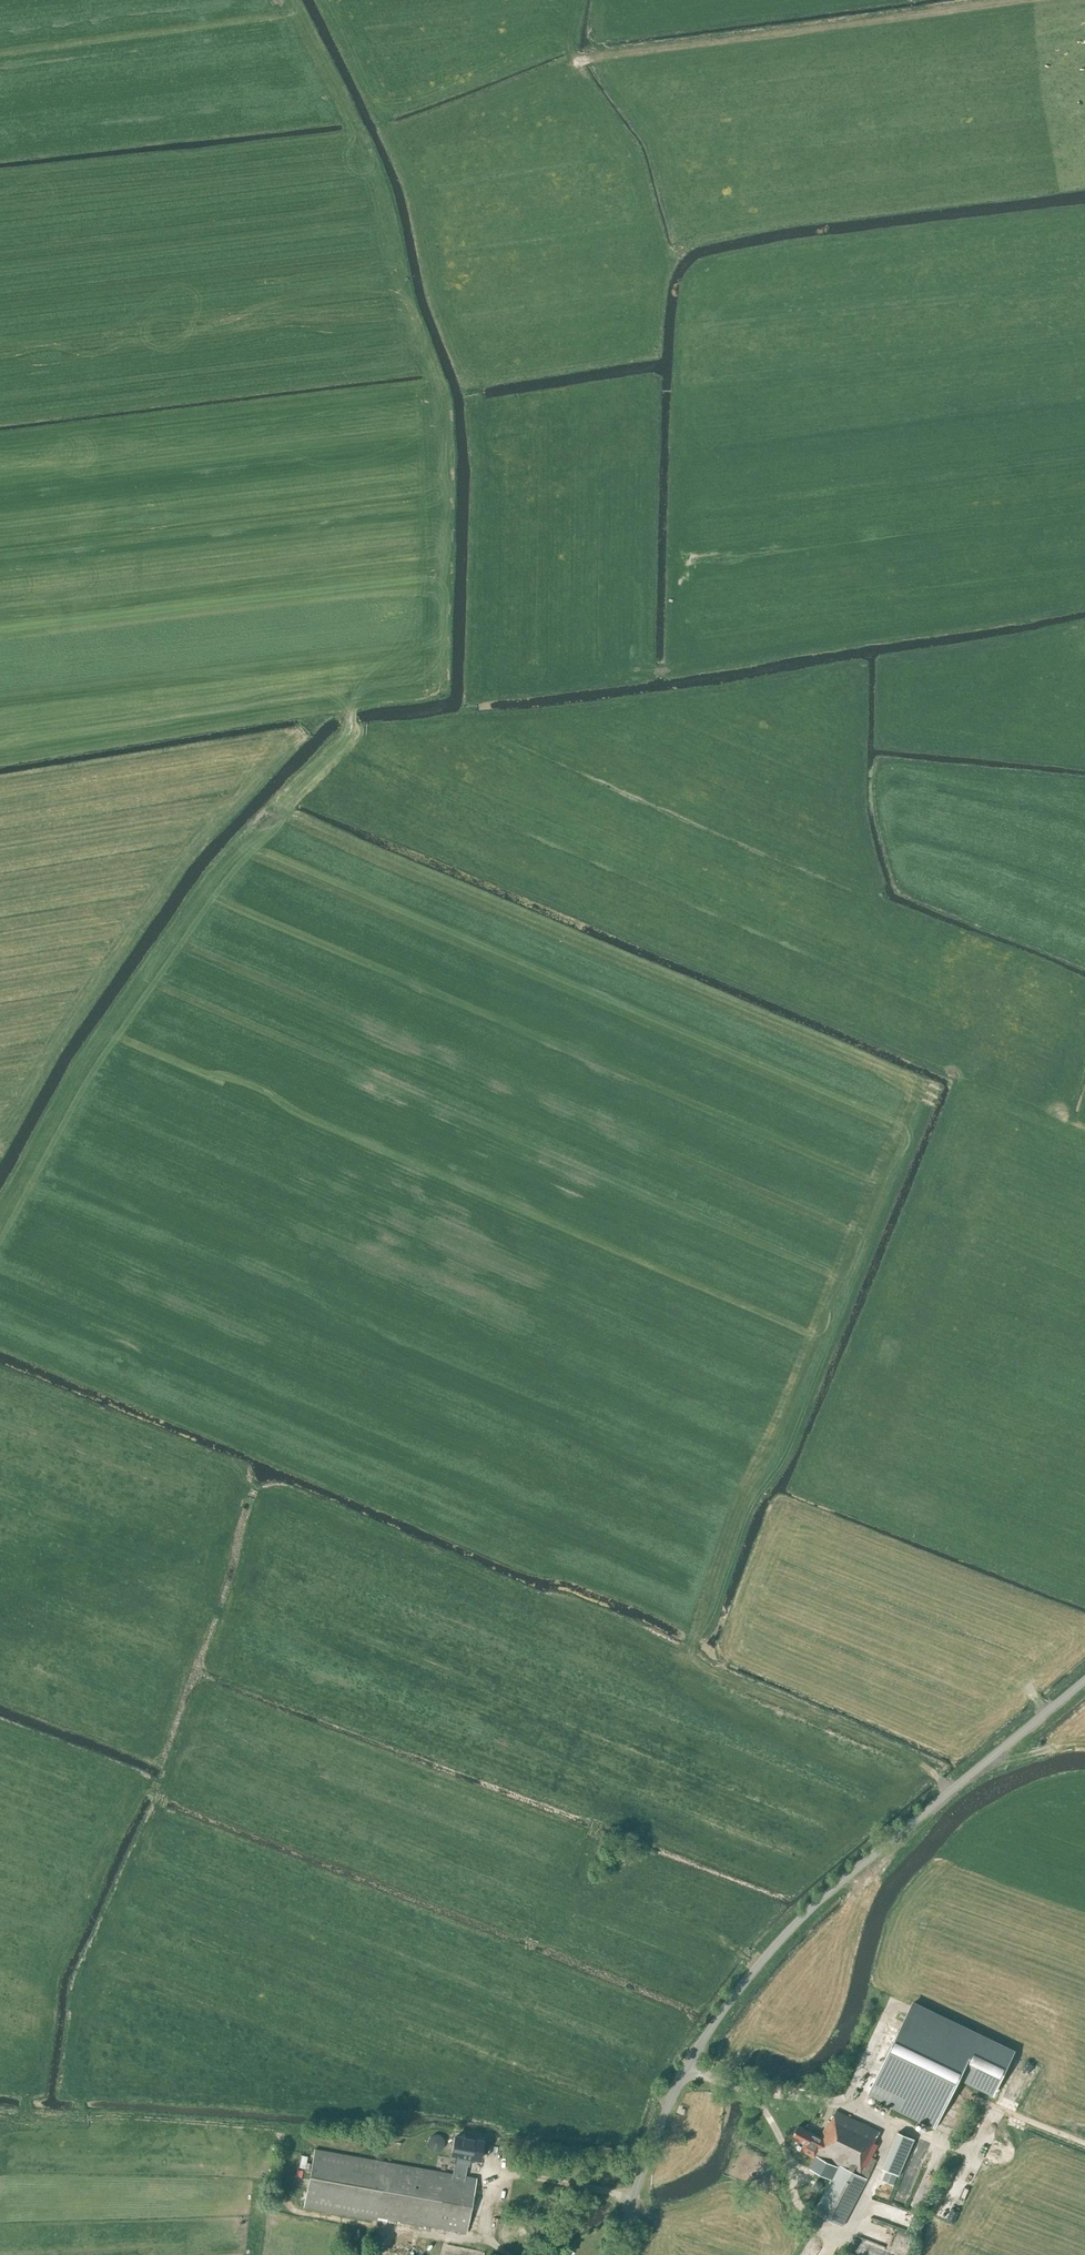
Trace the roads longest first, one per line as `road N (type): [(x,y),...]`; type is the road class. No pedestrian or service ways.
road 1 (unclassified): [(623,2254),(665,2113),(724,2012),(849,1877),(1084,1681)]
road 2 (track): [(687,2069),(759,2104),(801,2182)]

